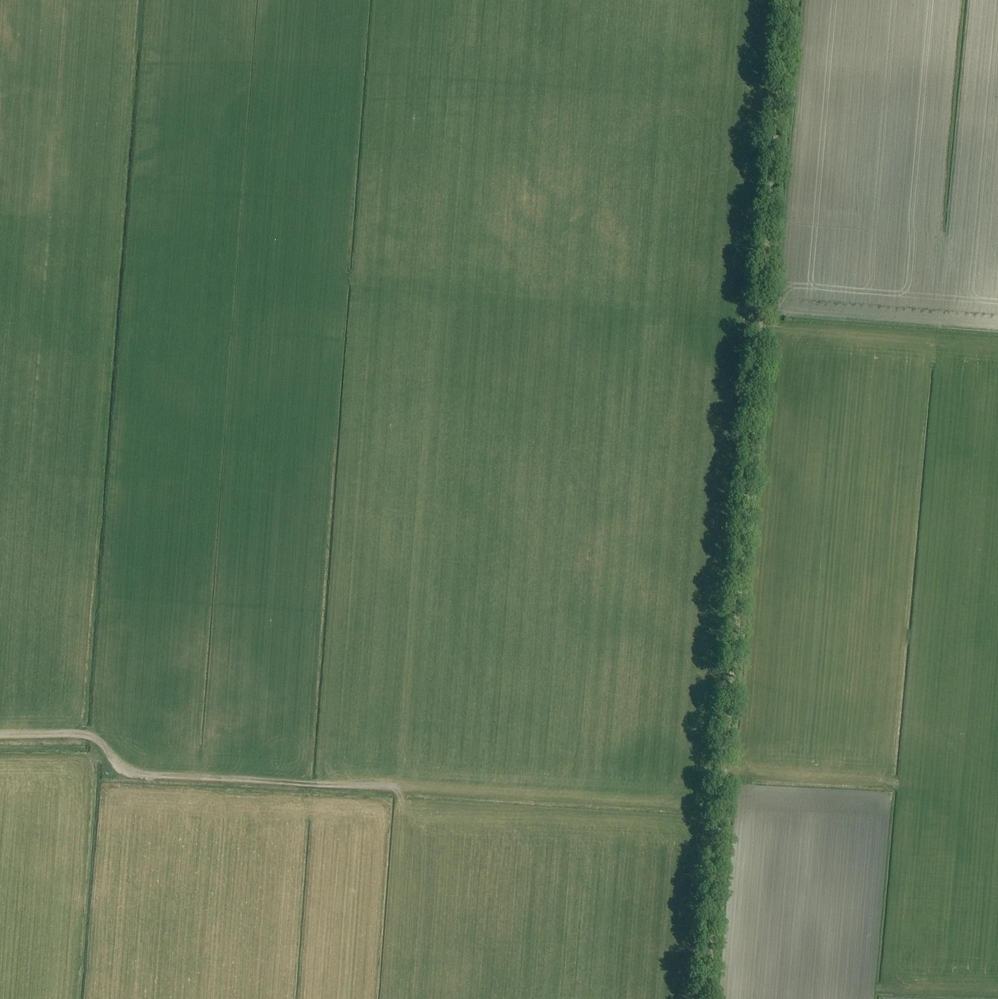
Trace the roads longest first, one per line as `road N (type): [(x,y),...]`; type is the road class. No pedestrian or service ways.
road 1 (track): [(705,998),(788,0)]

